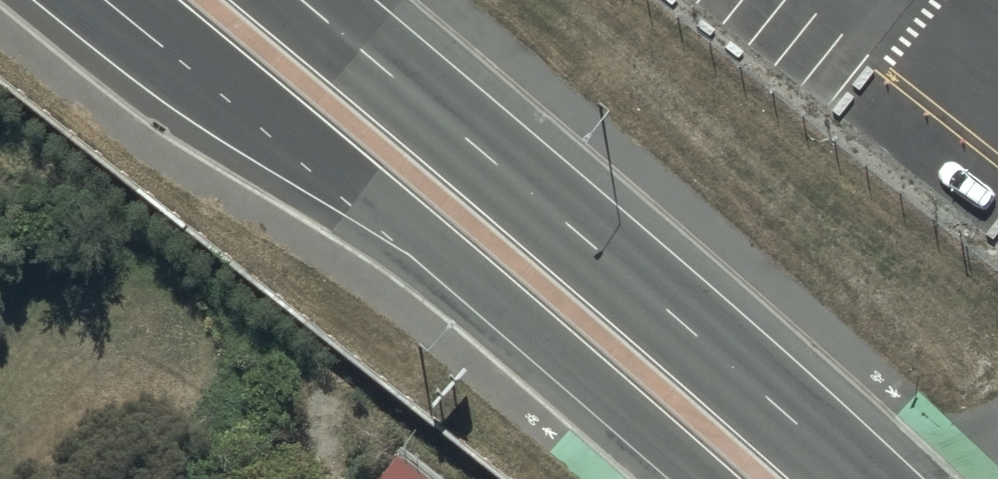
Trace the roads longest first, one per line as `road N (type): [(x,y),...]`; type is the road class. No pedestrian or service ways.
road 1 (secondary): [(701,478),(431,243),(102,0)]
road 2 (secondary): [(308,0),(858,478)]

